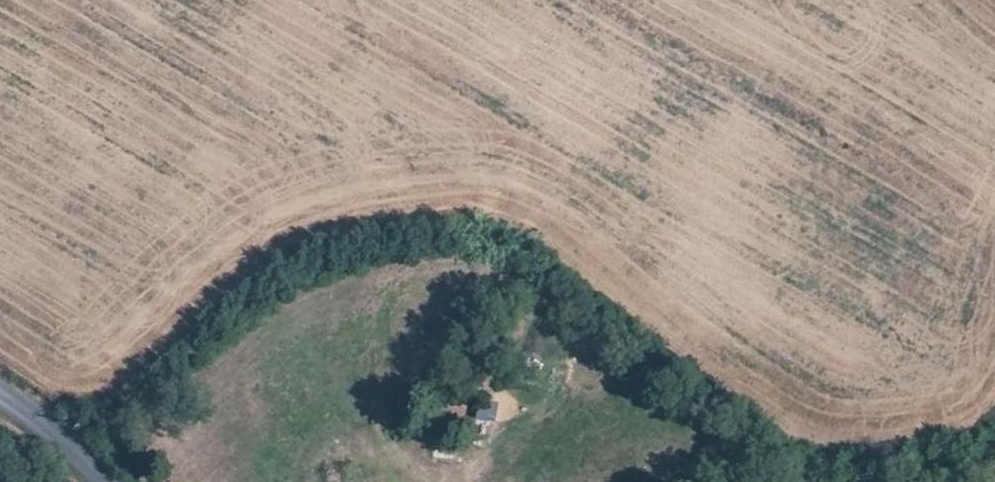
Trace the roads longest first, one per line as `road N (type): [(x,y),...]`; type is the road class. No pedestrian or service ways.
road 1 (tertiary): [(0,404),(79,452),(106,481)]

